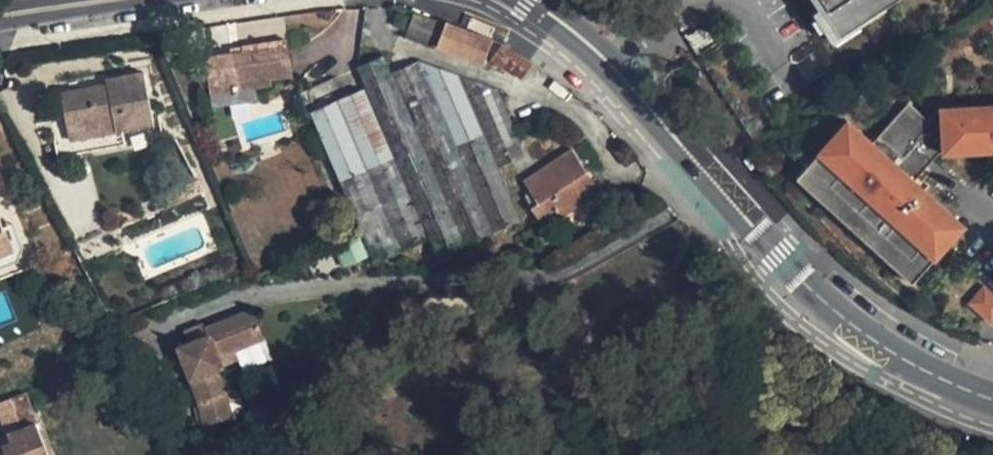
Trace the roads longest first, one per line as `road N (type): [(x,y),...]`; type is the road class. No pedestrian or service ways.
road 1 (unclassified): [(547,12),(777,262),(874,341),(992,403)]

